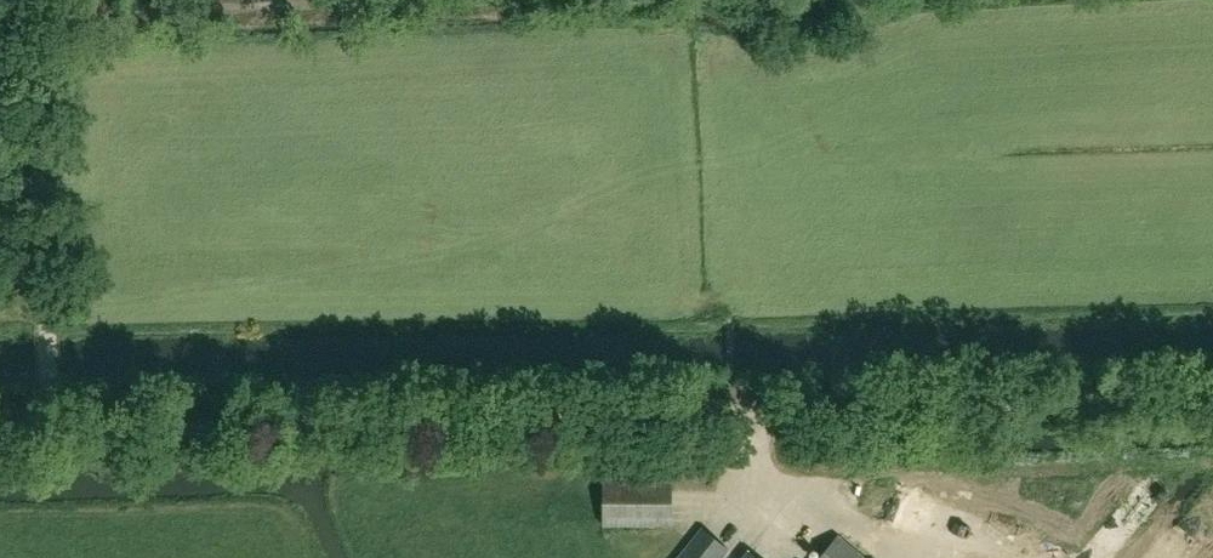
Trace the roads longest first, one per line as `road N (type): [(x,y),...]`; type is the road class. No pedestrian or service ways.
road 1 (track): [(0,437),(1212,402)]
road 2 (track): [(51,332),(38,16)]

